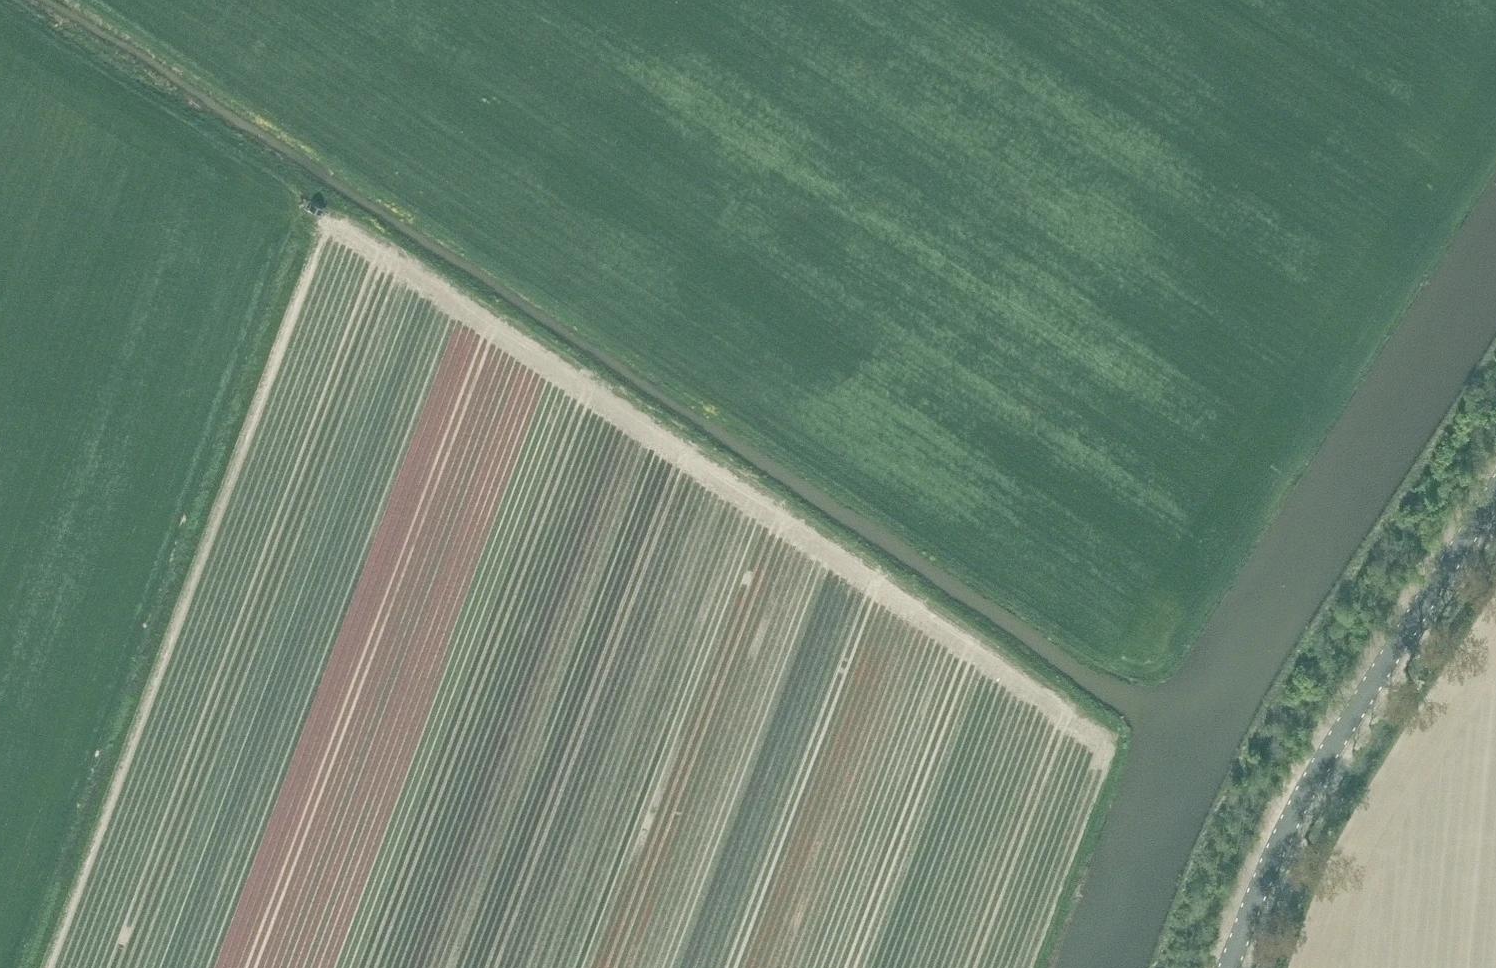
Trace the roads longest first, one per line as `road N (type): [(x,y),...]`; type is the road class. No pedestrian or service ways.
road 1 (unclassified): [(1233,967),(1283,837),(1323,764),(1495,489)]
road 2 (track): [(11,967),(59,838)]

